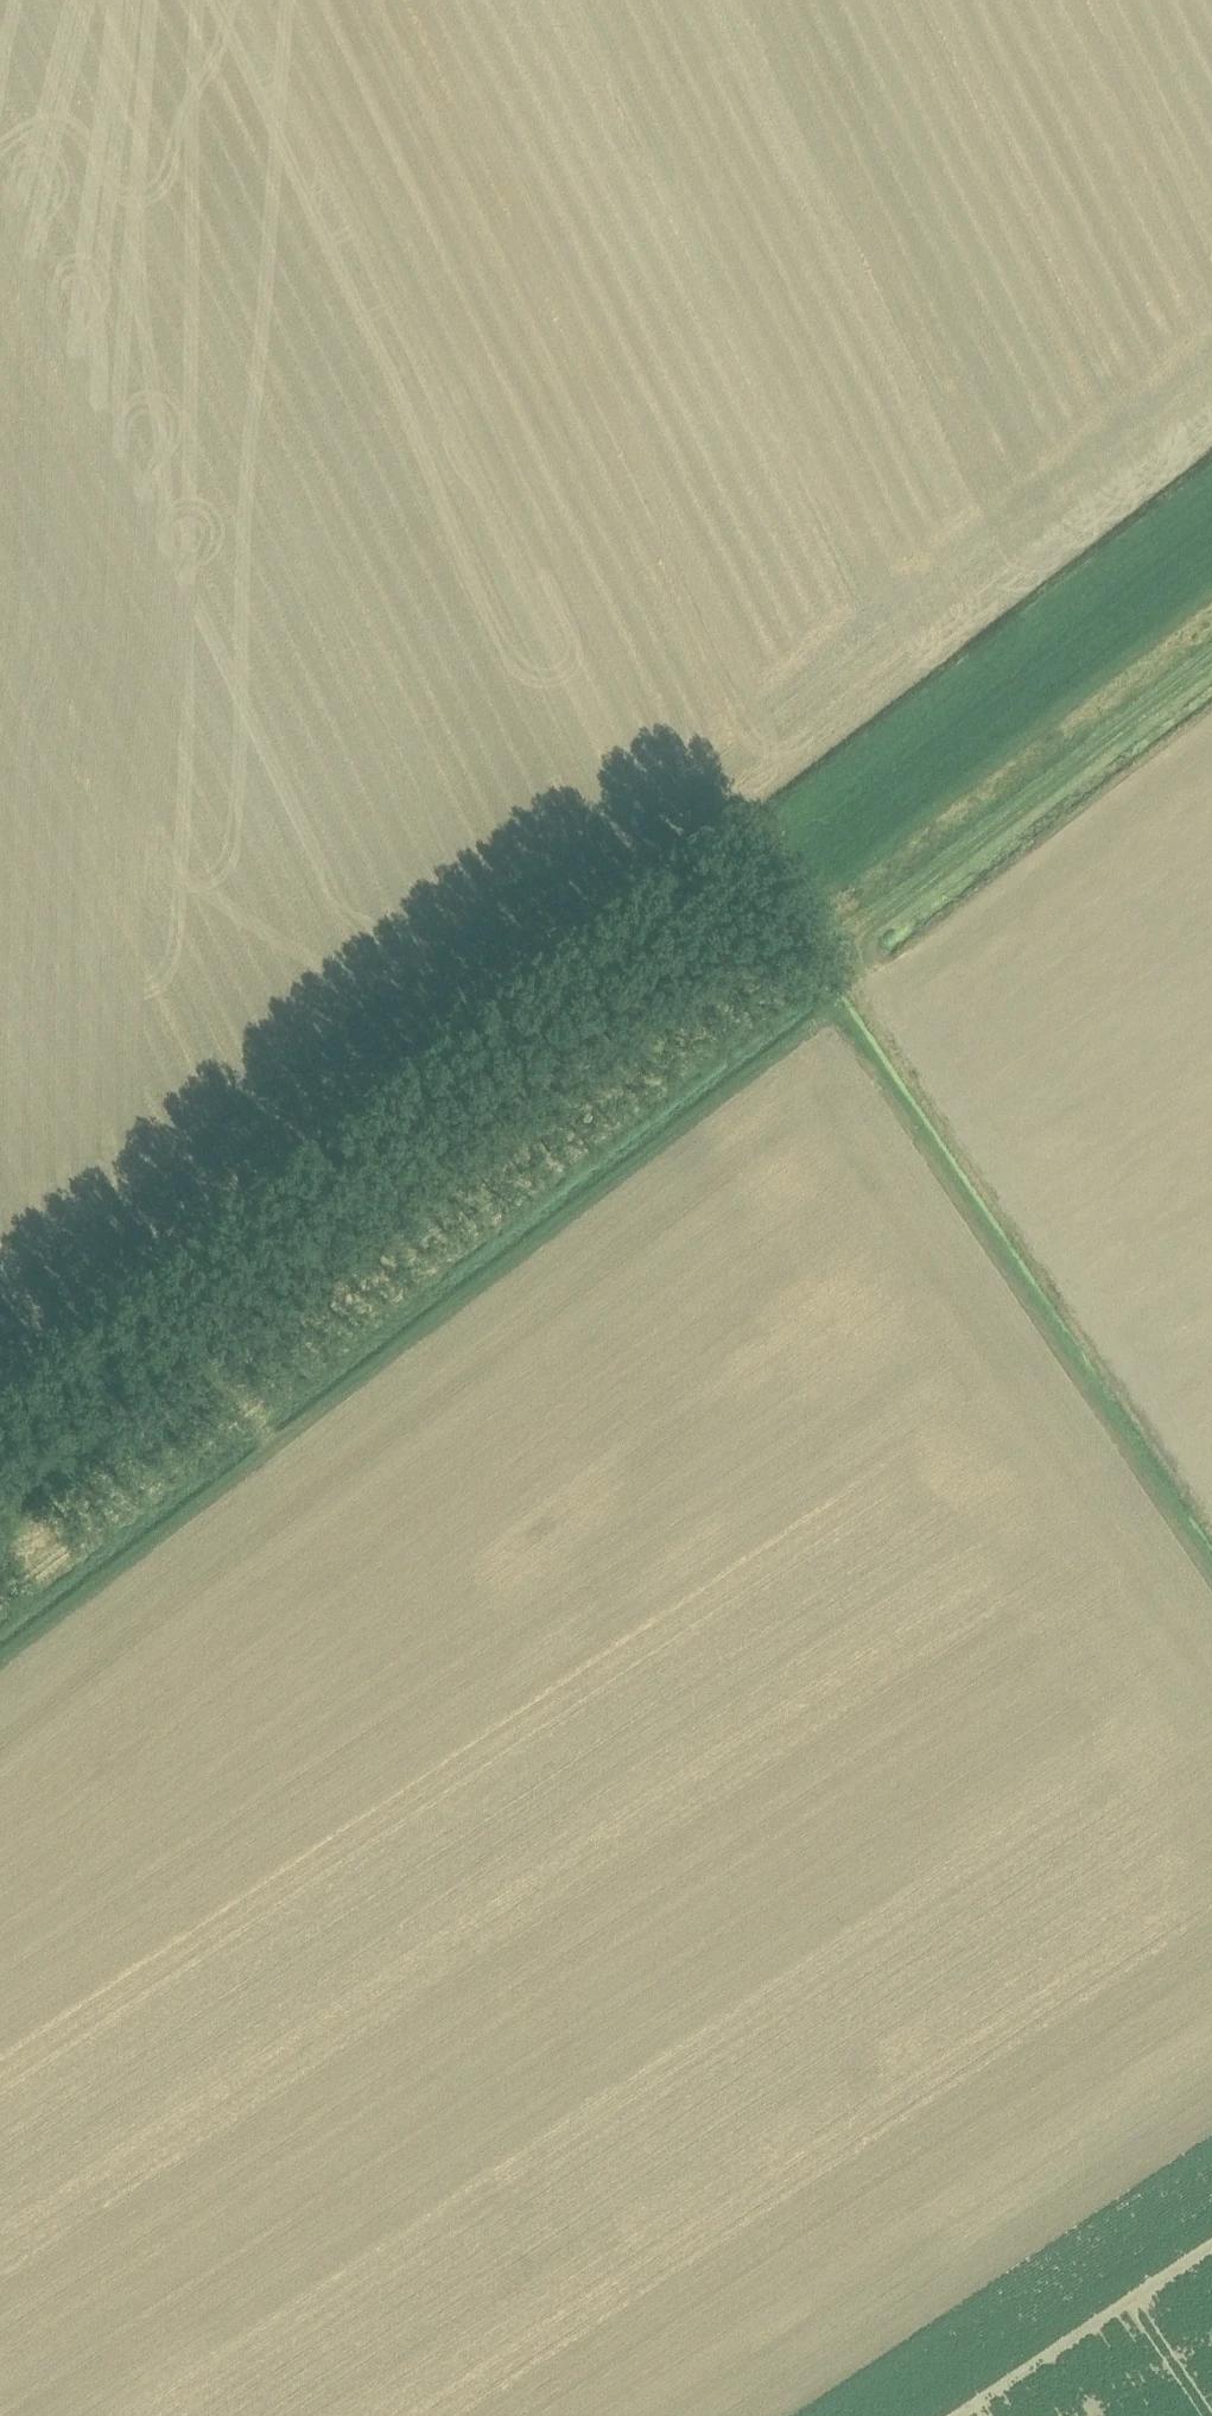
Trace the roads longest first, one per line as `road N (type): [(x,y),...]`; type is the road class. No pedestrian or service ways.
road 1 (track): [(0,1604),(1211,659)]

